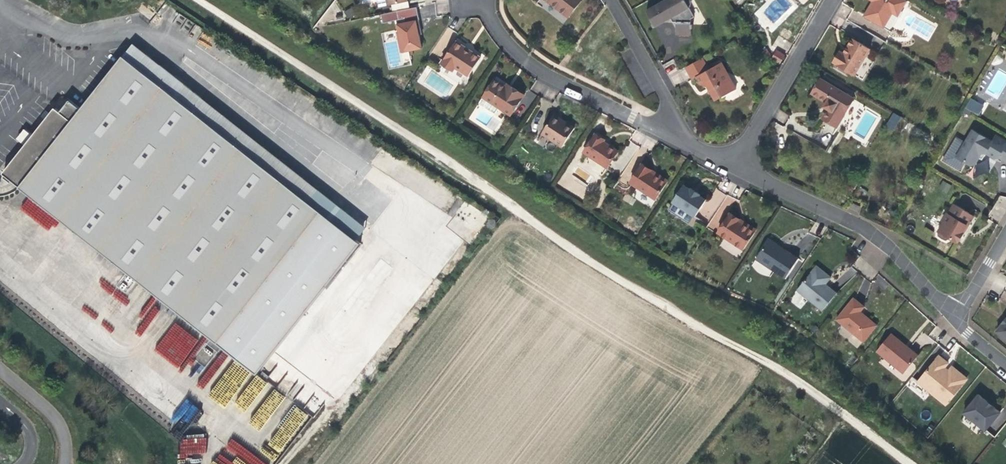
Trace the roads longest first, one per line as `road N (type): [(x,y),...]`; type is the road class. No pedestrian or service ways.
road 1 (track): [(909,463),(747,351),(200,0)]
road 2 (residential): [(734,164),(876,236),(955,319)]
road 3 (unclassified): [(488,0),(496,30),(518,56),(632,118)]
road 4 (unclassified): [(734,164),(831,0)]
road 5 (unclassified): [(678,139),(657,82),(610,0)]

